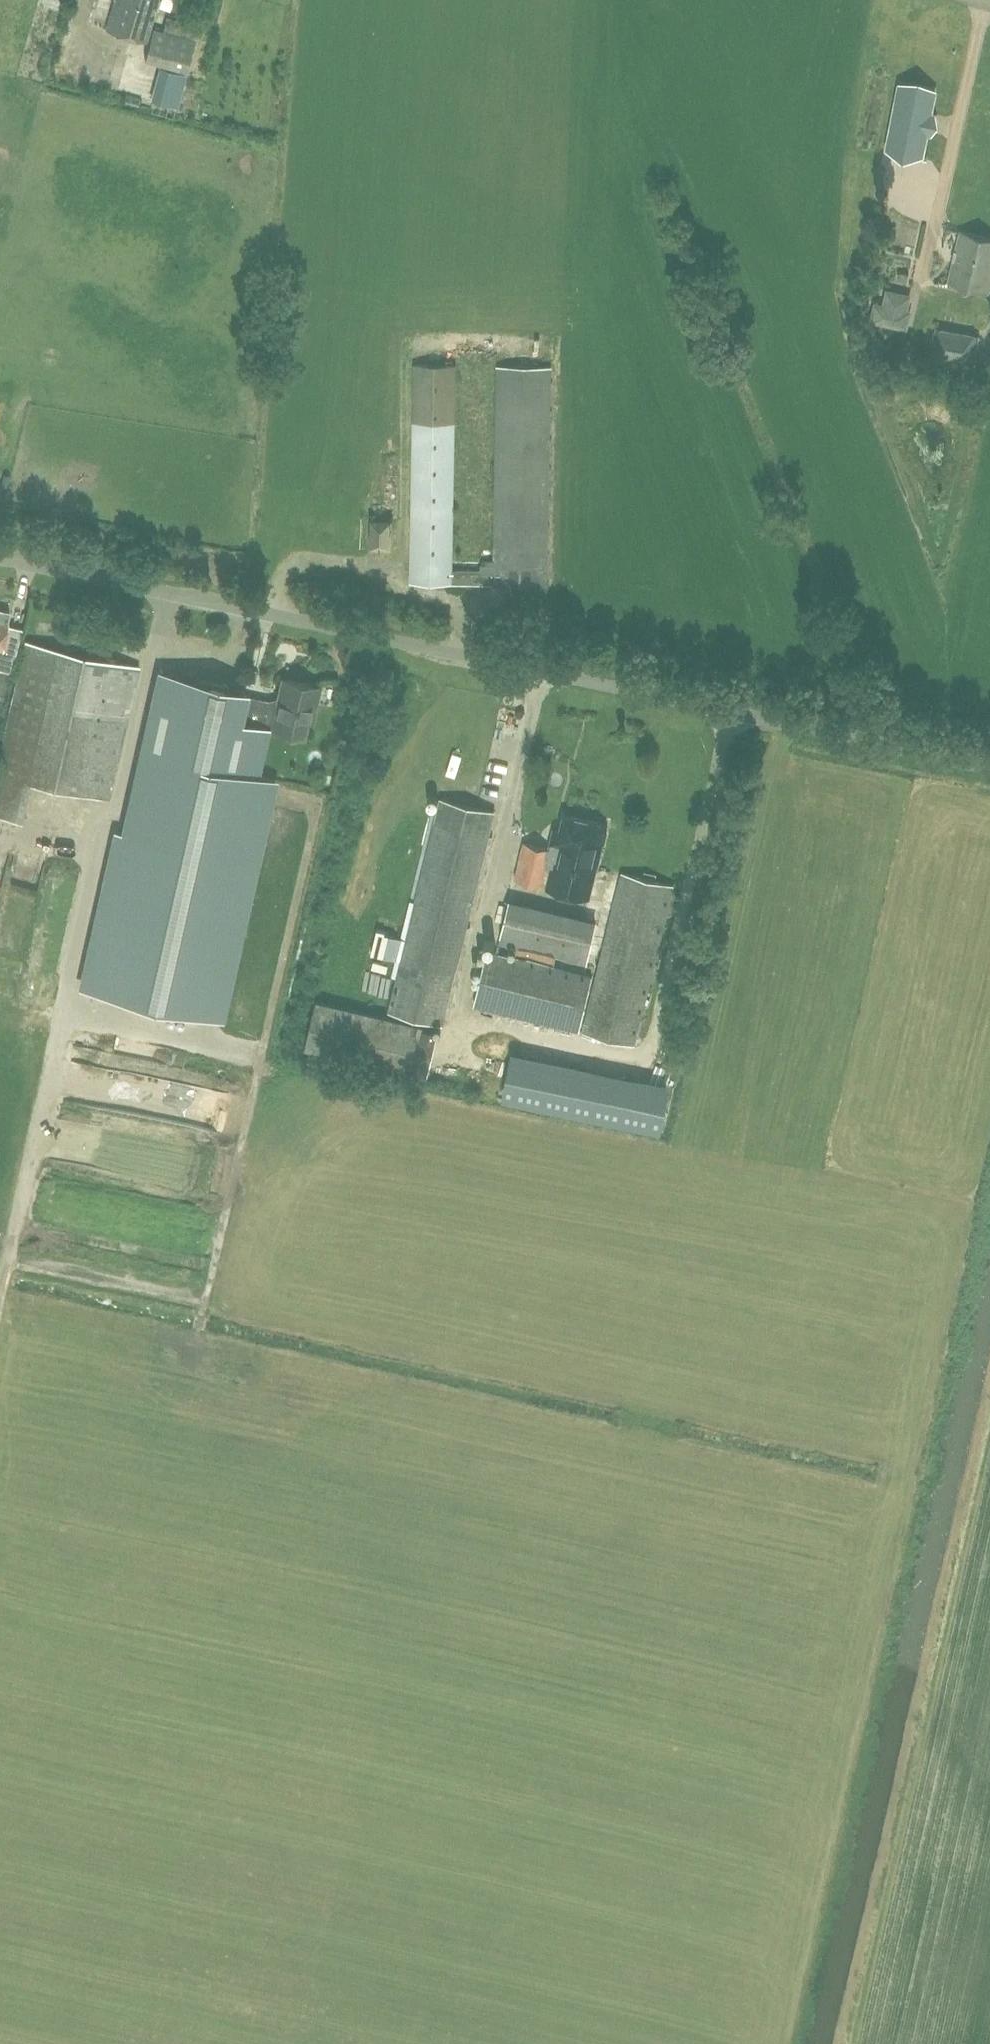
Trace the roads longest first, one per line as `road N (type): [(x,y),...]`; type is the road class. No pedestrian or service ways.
road 1 (unclassified): [(989,770),(0,558)]

